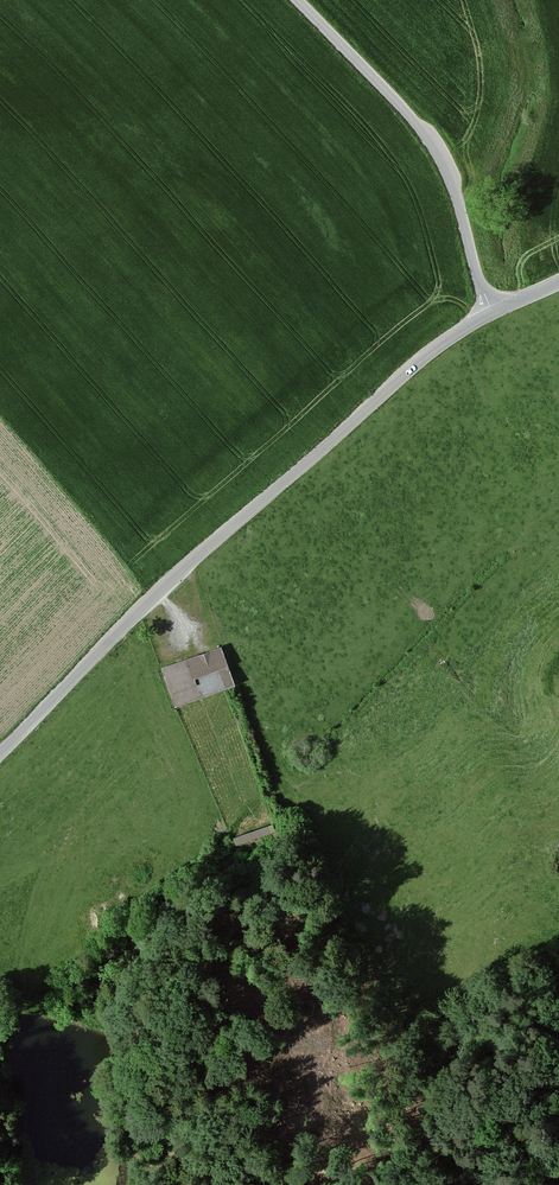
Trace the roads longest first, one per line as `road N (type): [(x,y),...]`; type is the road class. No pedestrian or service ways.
road 1 (tertiary): [(491,313),(421,358),(202,550),(0,751)]
road 2 (track): [(12,1007),(34,932),(114,746),(134,672),(117,632)]
road 3 (tertiary): [(299,0),(439,153),(491,313)]
road 4 (track): [(360,1184),(341,1175),(315,1102),(305,1028),(276,1016),(144,1035),(130,1030)]
road 5 (track): [(130,1030),(29,1004),(12,1007),(0,1087)]
road 6 (track): [(165,1184),(188,1072),(226,1024)]
road 7 (track): [(130,1030),(137,1184)]

